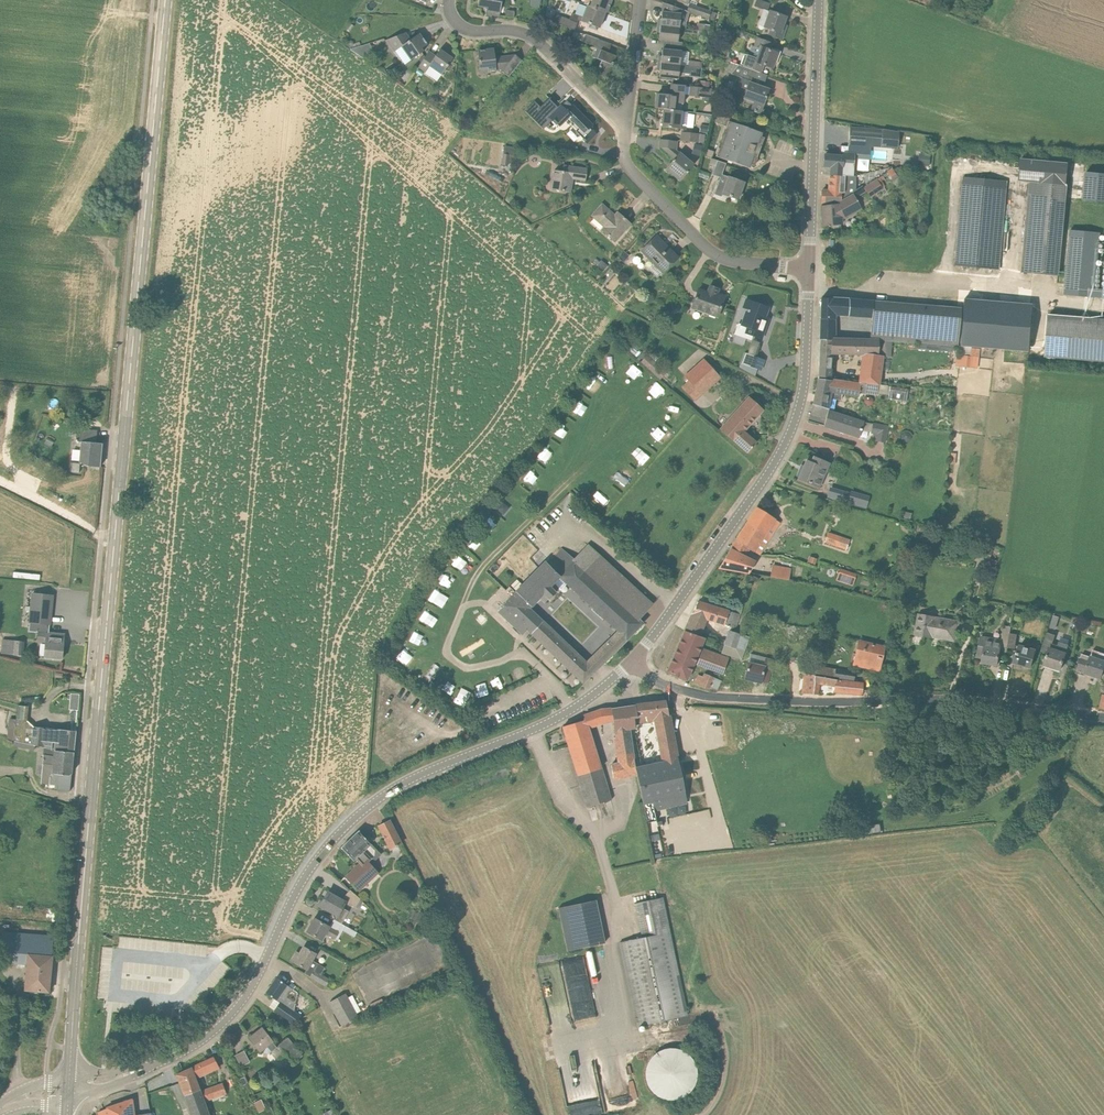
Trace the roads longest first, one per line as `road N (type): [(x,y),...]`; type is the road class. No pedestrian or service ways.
road 1 (secondary): [(68,1090),(165,0)]
road 2 (tertiary): [(68,1090),(169,1058),(225,1021),(257,977),(307,872),(364,810),(419,775),(562,715),(632,660)]
road 3 (residential): [(1103,717),(942,700),(714,697),(663,683),(632,660)]
road 4 (tertiary): [(632,660),(790,433),(803,388),(809,268)]
road 5 (tertiary): [(809,268),(819,0)]
road 6 (residential): [(809,268),(734,261),(709,250),(627,165),(626,126)]
road 7 (residential): [(449,0),(464,28),(535,38),(626,126)]
road 8 (residential): [(626,126),(640,0)]

